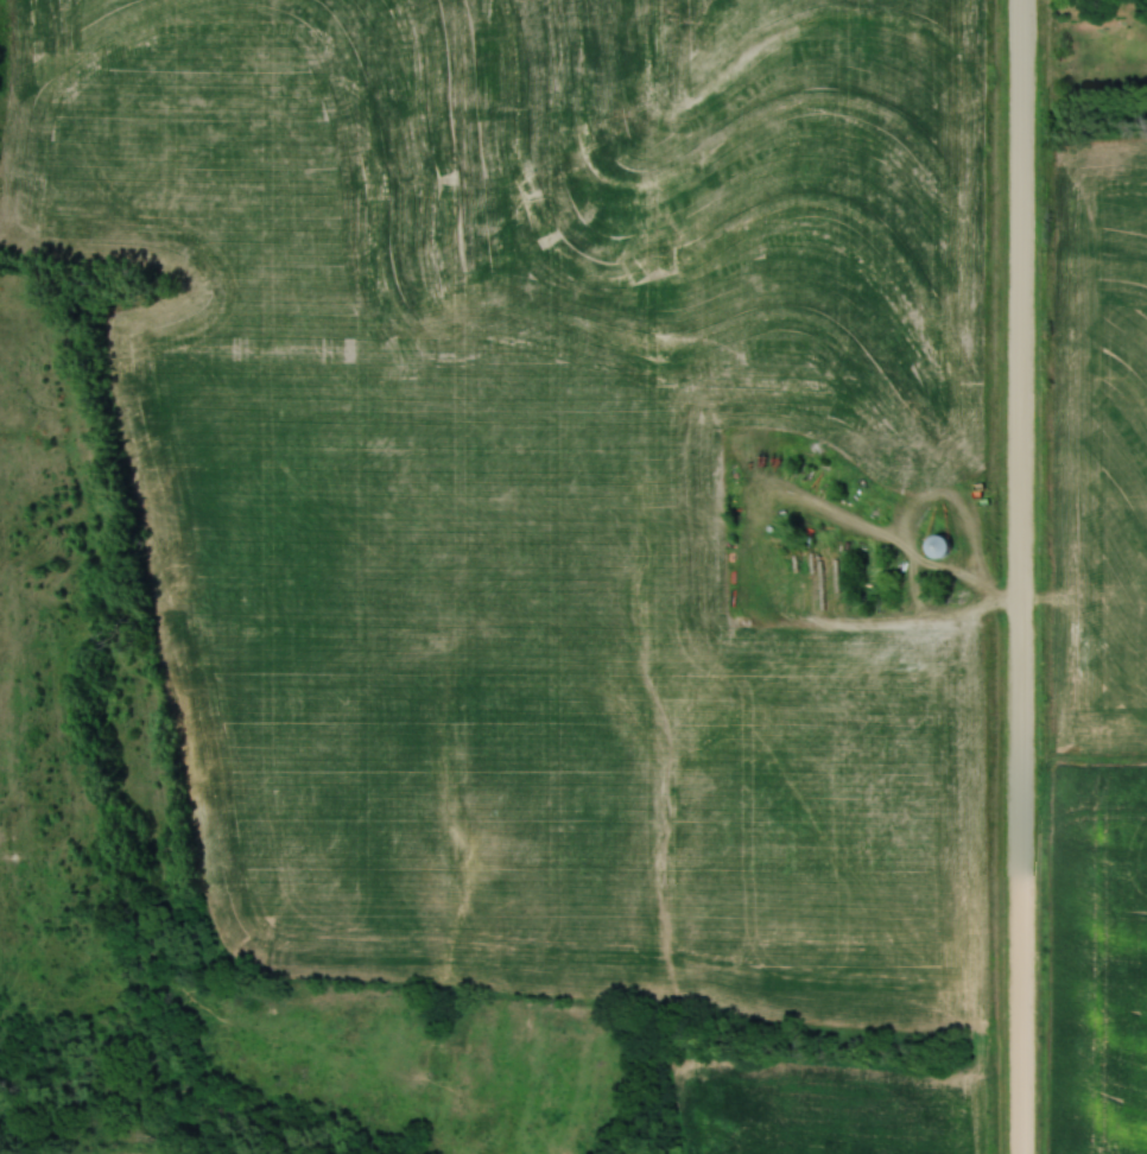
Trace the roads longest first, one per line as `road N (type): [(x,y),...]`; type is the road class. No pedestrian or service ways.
road 1 (residential): [(1022,0),(1020,1153)]

